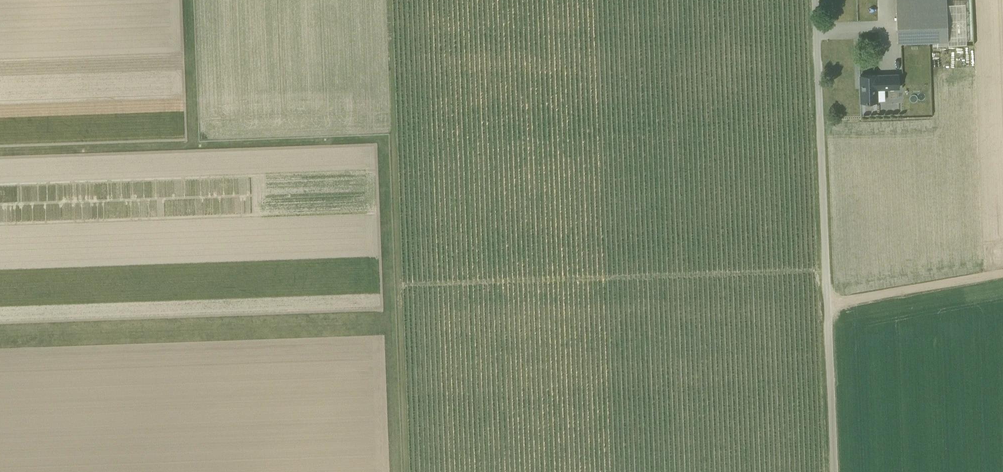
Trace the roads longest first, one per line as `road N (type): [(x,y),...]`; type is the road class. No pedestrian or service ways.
road 1 (unclassified): [(835,471),(814,0)]
road 2 (track): [(829,307),(1002,276)]

